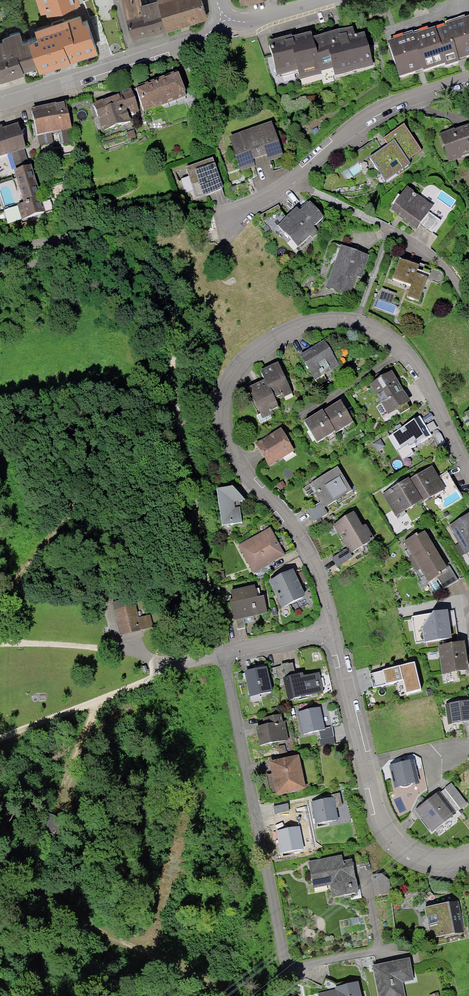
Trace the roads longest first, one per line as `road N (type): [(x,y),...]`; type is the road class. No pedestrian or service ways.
road 1 (residential): [(331,633),(315,567),(293,522),(238,462),(221,422),(228,389),(250,353),(335,319),(382,334),(423,377),(468,469)]
road 2 (track): [(218,654),(167,296),(136,259),(85,234)]
road 3 (residential): [(331,633),(218,654),(291,995)]
road 4 (residential): [(468,856),(435,862),(399,850),(378,816),(331,633)]
road 5 (residential): [(468,82),(356,128),(298,180),(230,223)]
road 6 (track): [(225,995),(190,970),(60,911),(0,864)]
road 7 (track): [(181,426),(158,428),(128,446),(0,602)]
road 8 (residential): [(223,16),(194,41),(0,104)]
road 9 (track): [(164,664),(141,684),(0,739)]
road 10 (residential): [(0,277),(85,234),(0,249)]
road 11 (track): [(164,664),(98,650),(0,644)]

